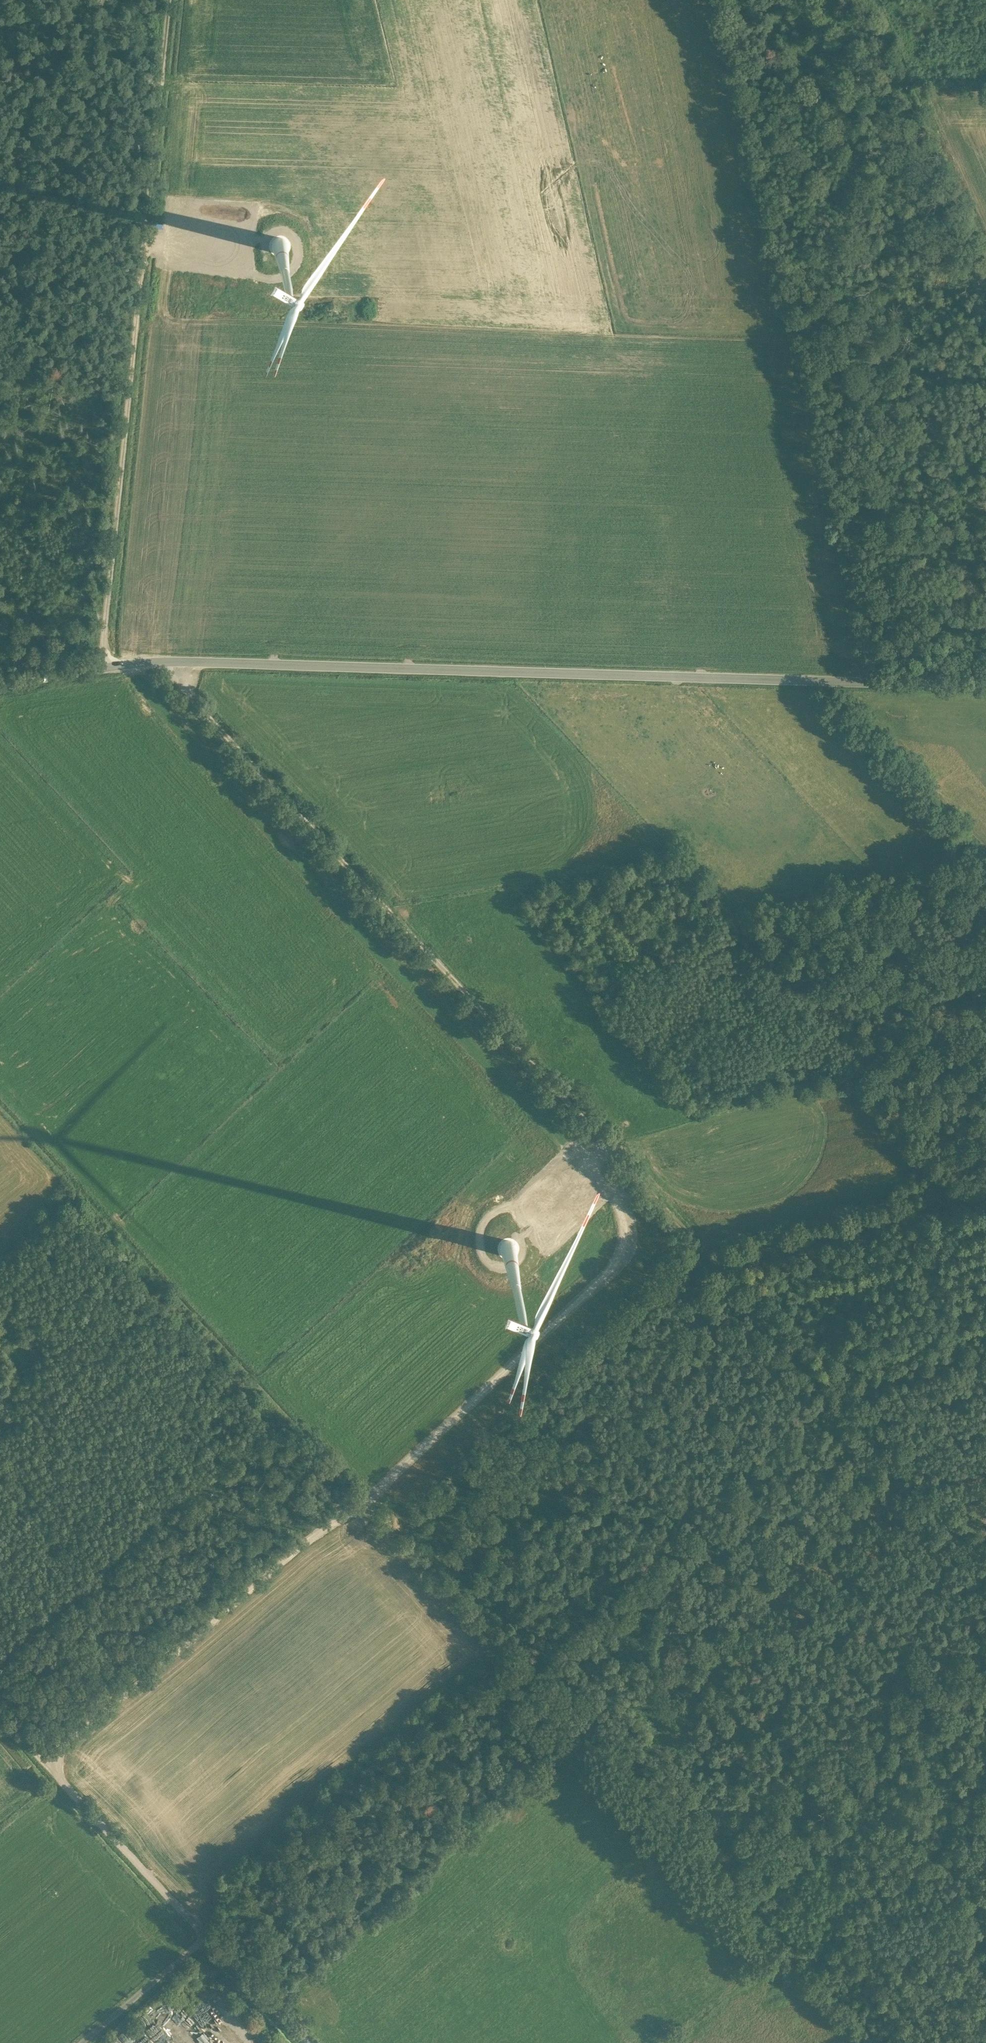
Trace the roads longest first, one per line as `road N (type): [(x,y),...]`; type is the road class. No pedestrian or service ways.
road 1 (tertiary): [(985,684),(201,661),(0,685)]
road 2 (track): [(760,1309),(164,663)]
road 3 (track): [(110,666),(170,0)]
road 4 (track): [(760,1309),(985,1553)]
road 5 (track): [(225,1914),(0,1678)]
road 6 (track): [(985,1190),(714,1260)]
road 7 (track): [(225,1914),(72,2042)]
road 8 (track): [(342,2042),(225,1914)]

